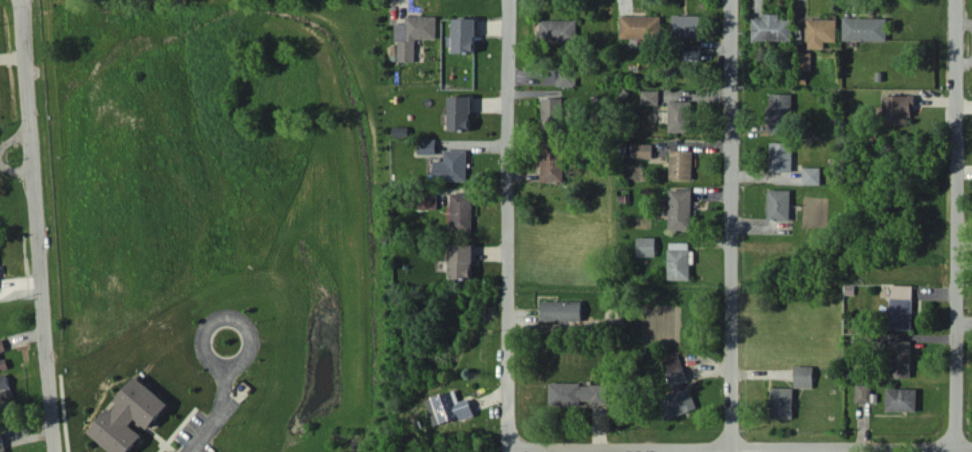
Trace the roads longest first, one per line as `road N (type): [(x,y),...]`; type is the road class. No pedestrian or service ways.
road 1 (residential): [(507,447),(971,448)]
road 2 (residential): [(18,0),(55,451)]
road 3 (residential): [(730,0),(732,451)]
road 4 (residential): [(957,0),(952,447)]
road 5 (residential): [(507,0),(507,447)]

